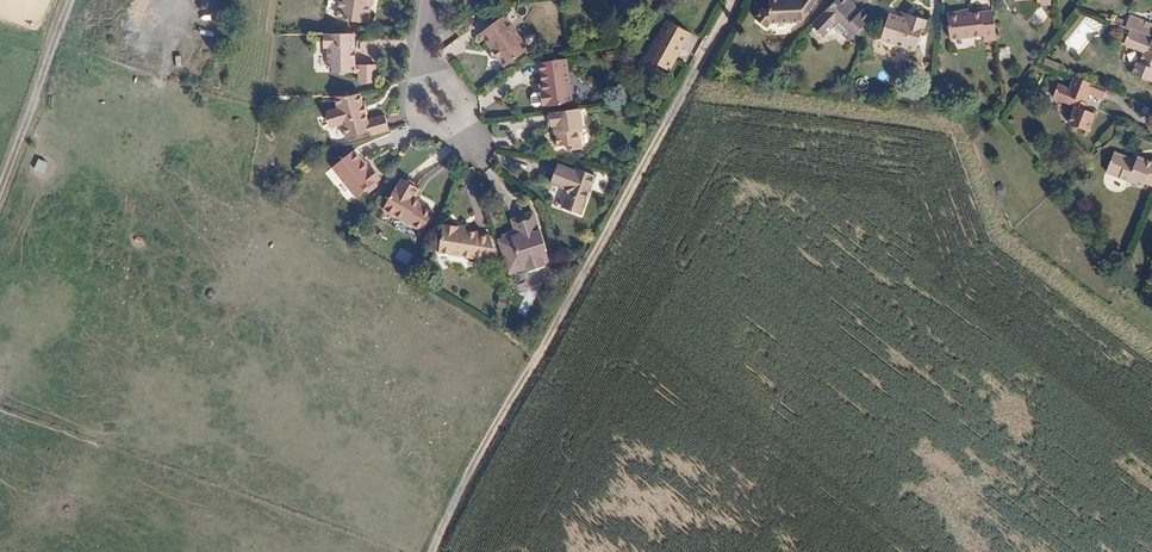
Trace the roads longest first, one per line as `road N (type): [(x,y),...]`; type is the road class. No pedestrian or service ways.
road 1 (track): [(695,72),(431,551)]
road 2 (residential): [(420,59),(444,73),(463,100),(466,143),(416,120),(412,102)]

